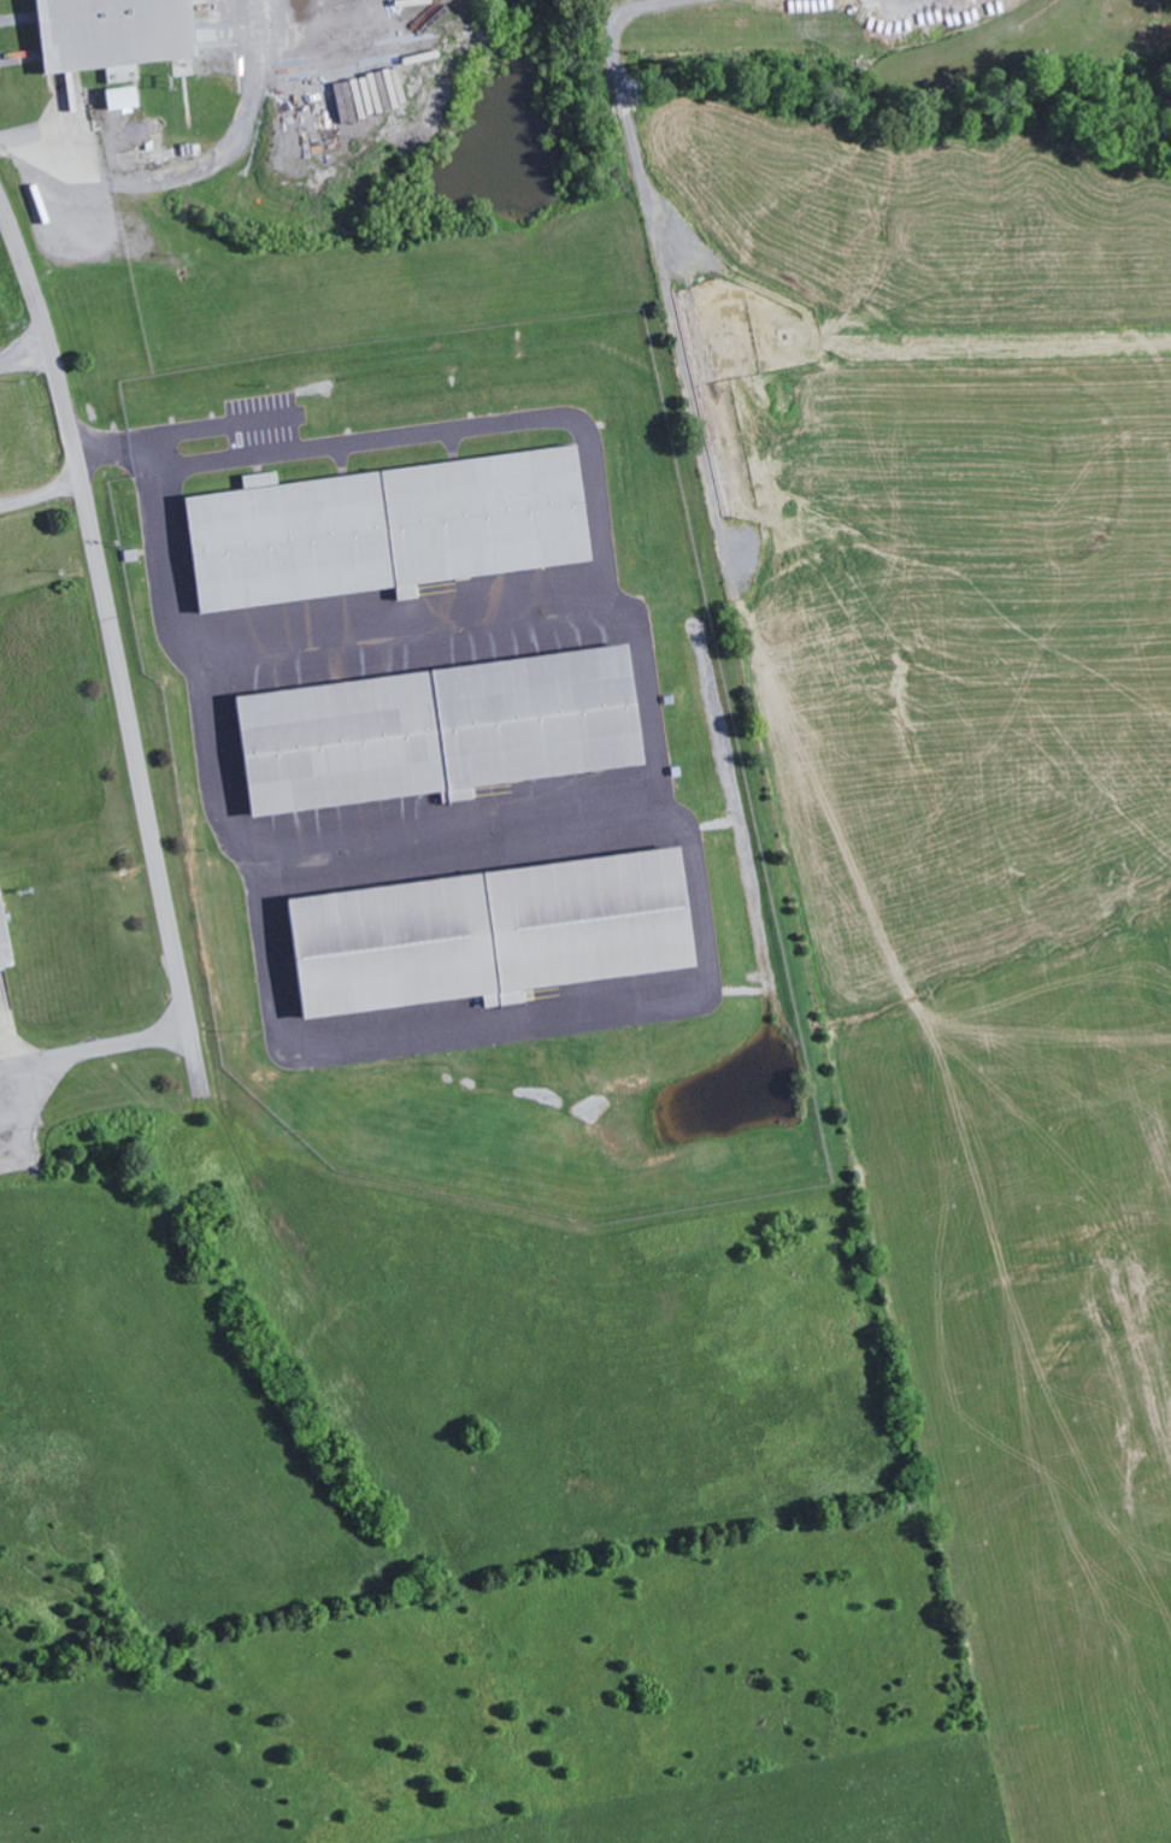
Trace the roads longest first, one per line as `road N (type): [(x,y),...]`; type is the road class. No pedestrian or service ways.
road 1 (residential): [(0,206),(69,430),(200,1088)]

